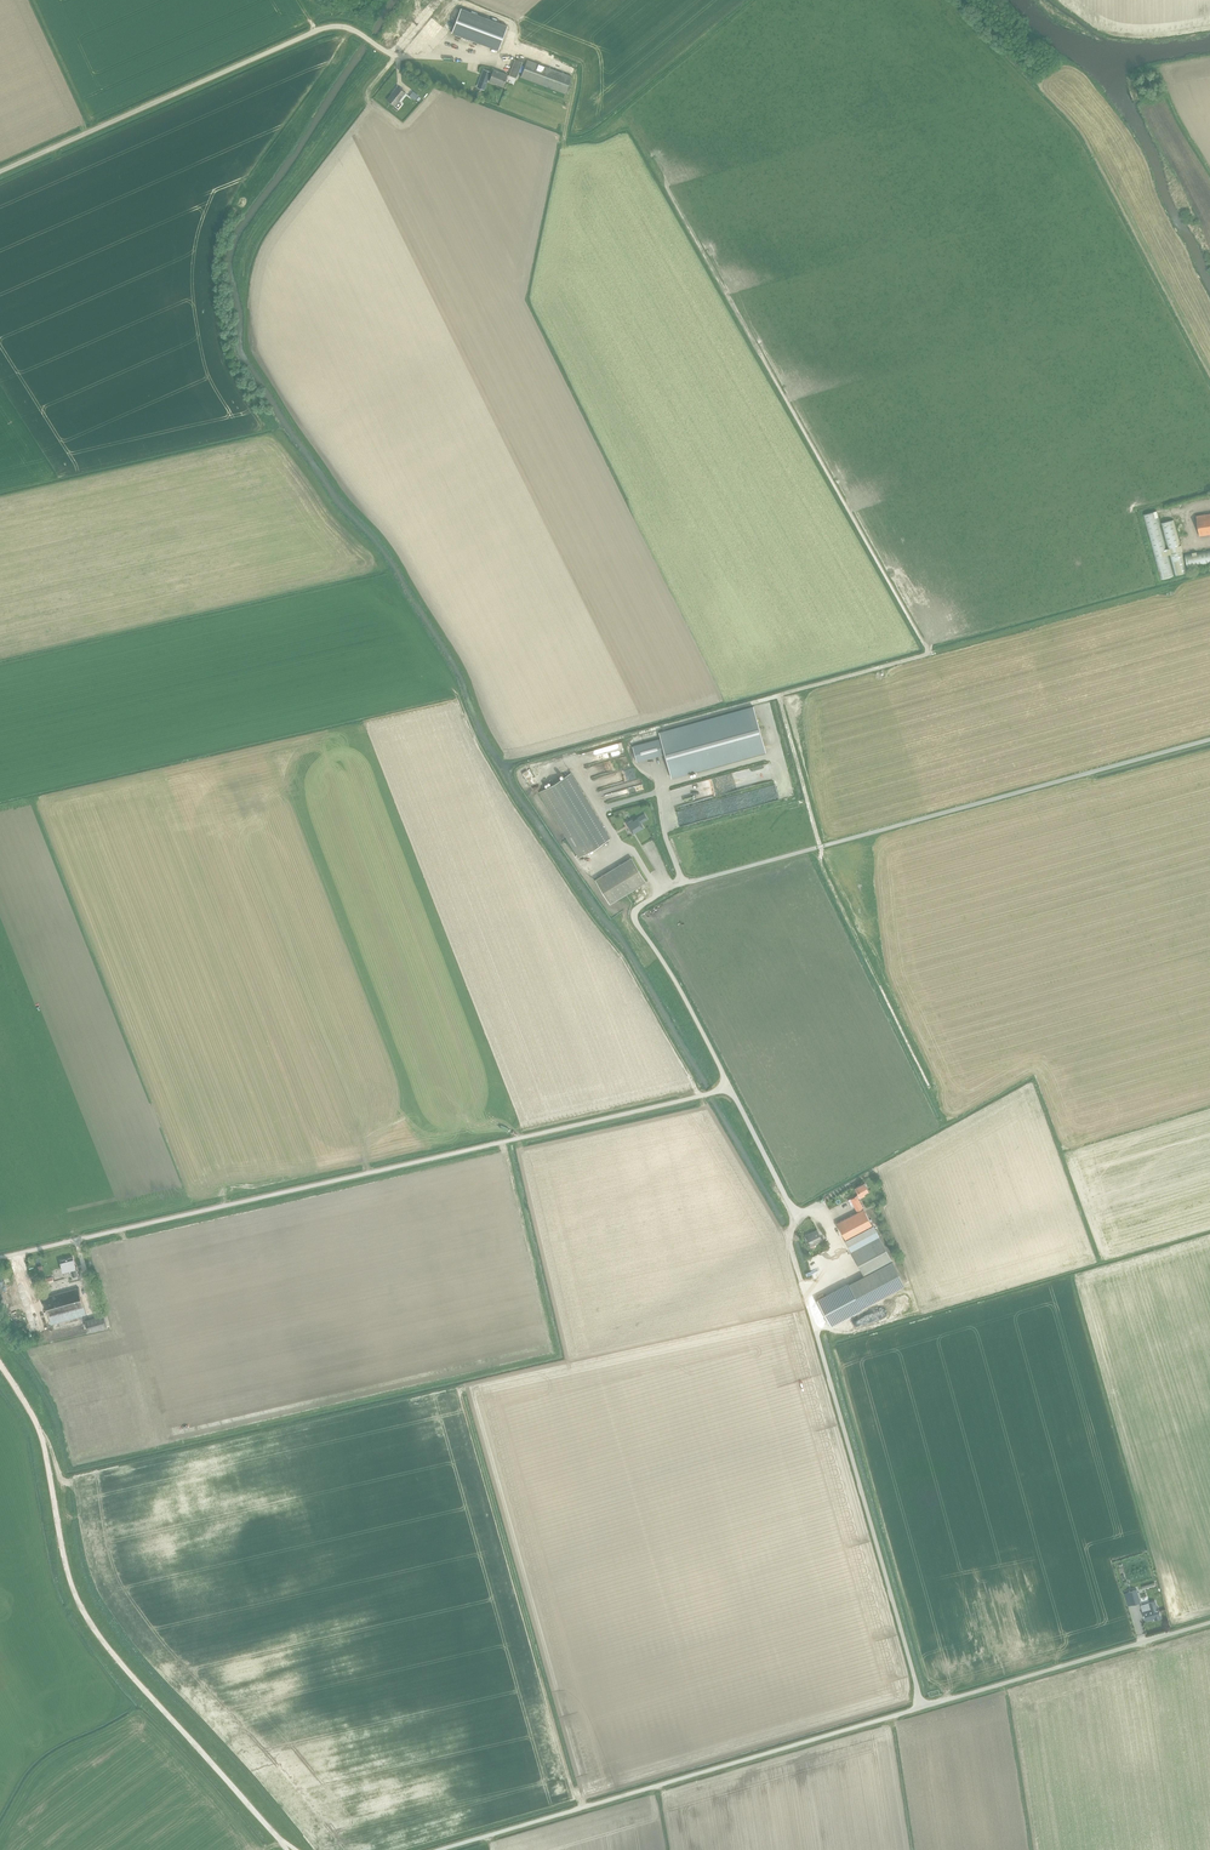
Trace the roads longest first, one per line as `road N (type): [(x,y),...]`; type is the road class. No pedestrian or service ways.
road 1 (unclassified): [(442,1849),(1209,1623)]
road 2 (unclassified): [(0,1258),(730,1087)]
road 3 (unclassified): [(297,1849),(127,1669),(83,1611),(39,1429),(0,1363)]
road 4 (track): [(1209,741),(693,881)]
road 5 (track): [(797,1211),(790,1241),(920,1708)]
road 6 (unclassified): [(0,172),(316,31),(345,27),(372,42)]
road 7 (unclassified): [(730,1087),(635,920),(639,907),(693,881)]
road 8 (unclassified): [(824,1202),(806,1212),(790,1204),(730,1087)]

